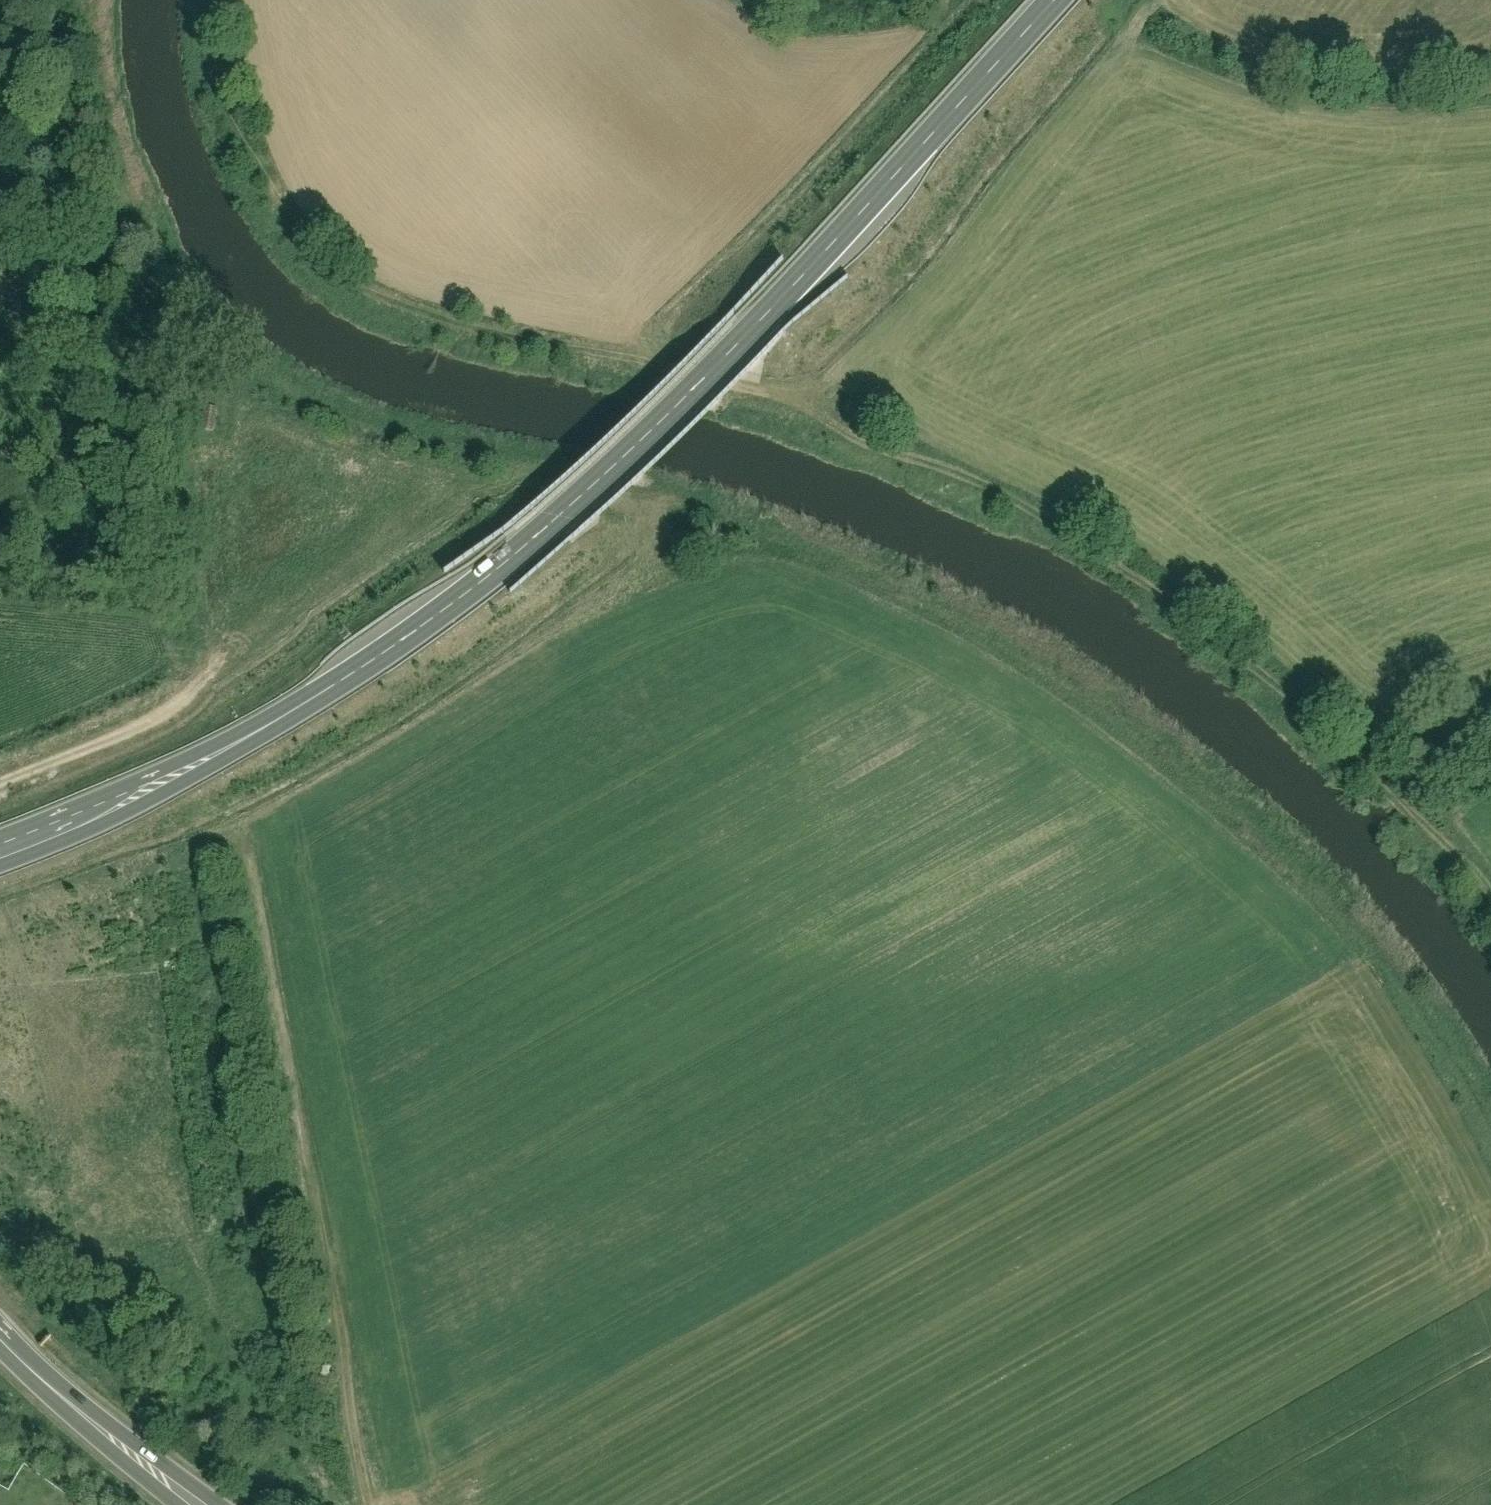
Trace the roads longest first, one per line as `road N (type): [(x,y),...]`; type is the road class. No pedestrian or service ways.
road 1 (primary): [(0,851),(238,745),(369,669),(540,543),(759,331),(1061,0)]
road 2 (track): [(0,786),(164,714),(227,654),(454,497),(484,491)]
road 3 (track): [(1132,36),(1267,98),(1367,111),(1490,87)]
road 4 (secondary): [(0,1342),(72,1410),(197,1504)]

